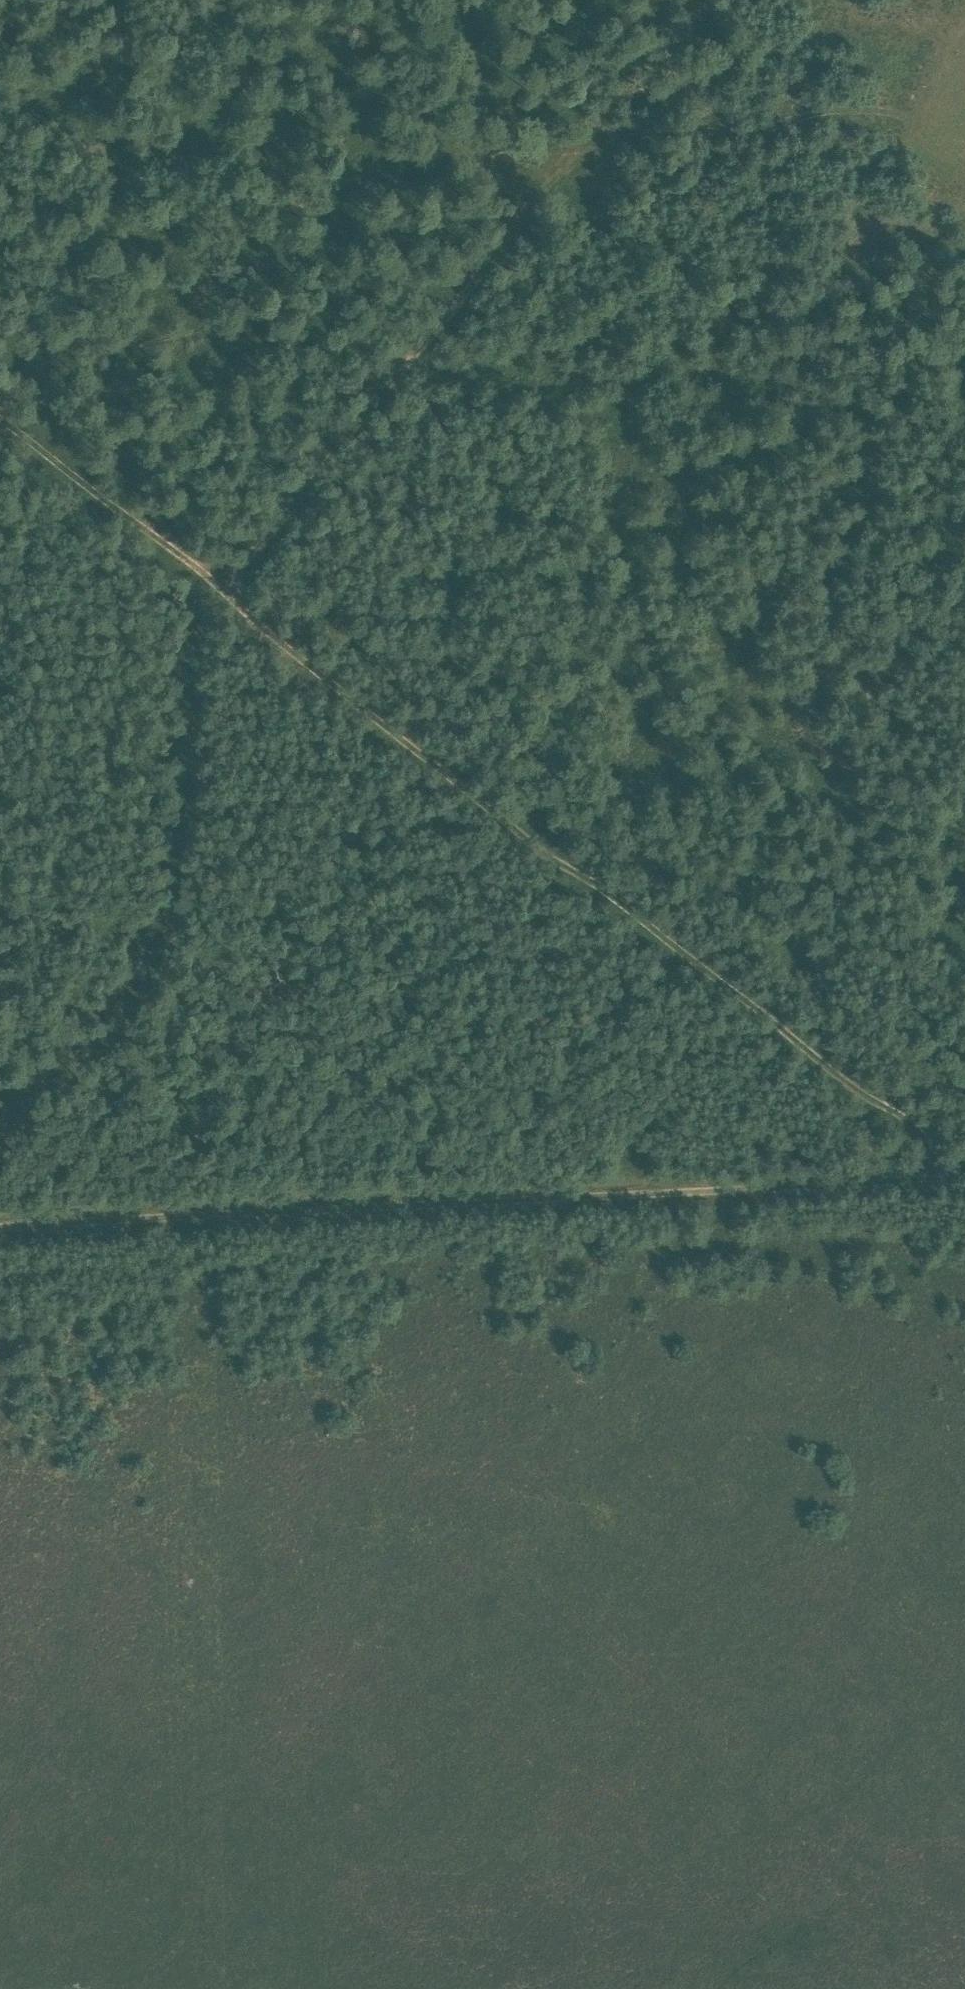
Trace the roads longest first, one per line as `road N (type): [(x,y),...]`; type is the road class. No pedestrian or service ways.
road 1 (track): [(937,1175),(920,1131),(902,1115),(0,420)]
road 2 (track): [(964,1173),(0,1224)]
road 3 (track): [(238,604),(236,582),(245,569),(551,177),(574,160),(680,126),(739,132),(832,108),(909,113)]

